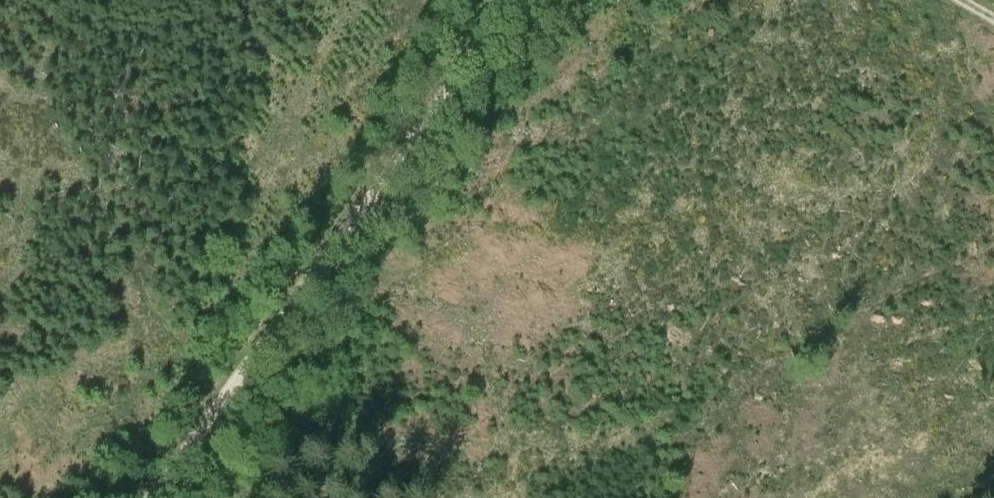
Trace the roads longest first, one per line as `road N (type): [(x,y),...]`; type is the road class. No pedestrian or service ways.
road 1 (track): [(149,497),(513,0)]

